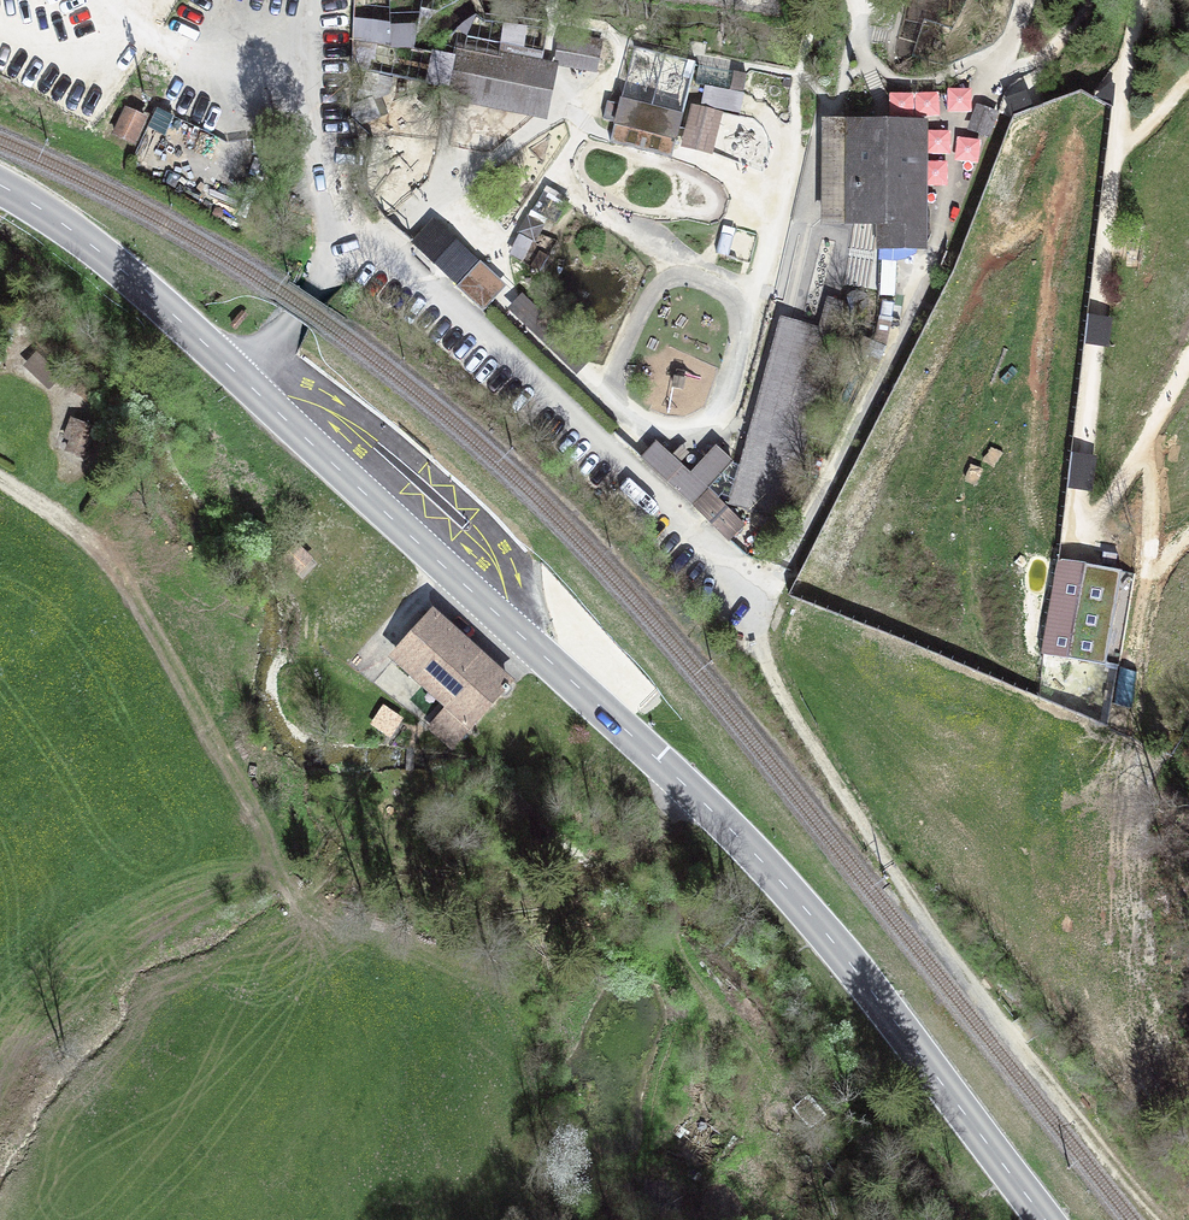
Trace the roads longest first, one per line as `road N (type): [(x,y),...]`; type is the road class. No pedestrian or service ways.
road 1 (primary): [(247,383),(775,874),(1046,1219)]
road 2 (track): [(1139,0),(1115,151),(1073,563)]
road 3 (track): [(259,838),(124,591),(66,528),(0,486)]
road 4 (unclassified): [(247,383),(313,293),(342,233),(309,91),(318,0)]
road 5 (primary): [(0,185),(107,257),(247,383)]
road 6 (track): [(762,589),(779,580),(893,346)]
road 7 (track): [(673,934),(670,803),(689,788)]
road 8 (track): [(993,72),(1043,63),(1085,0)]

